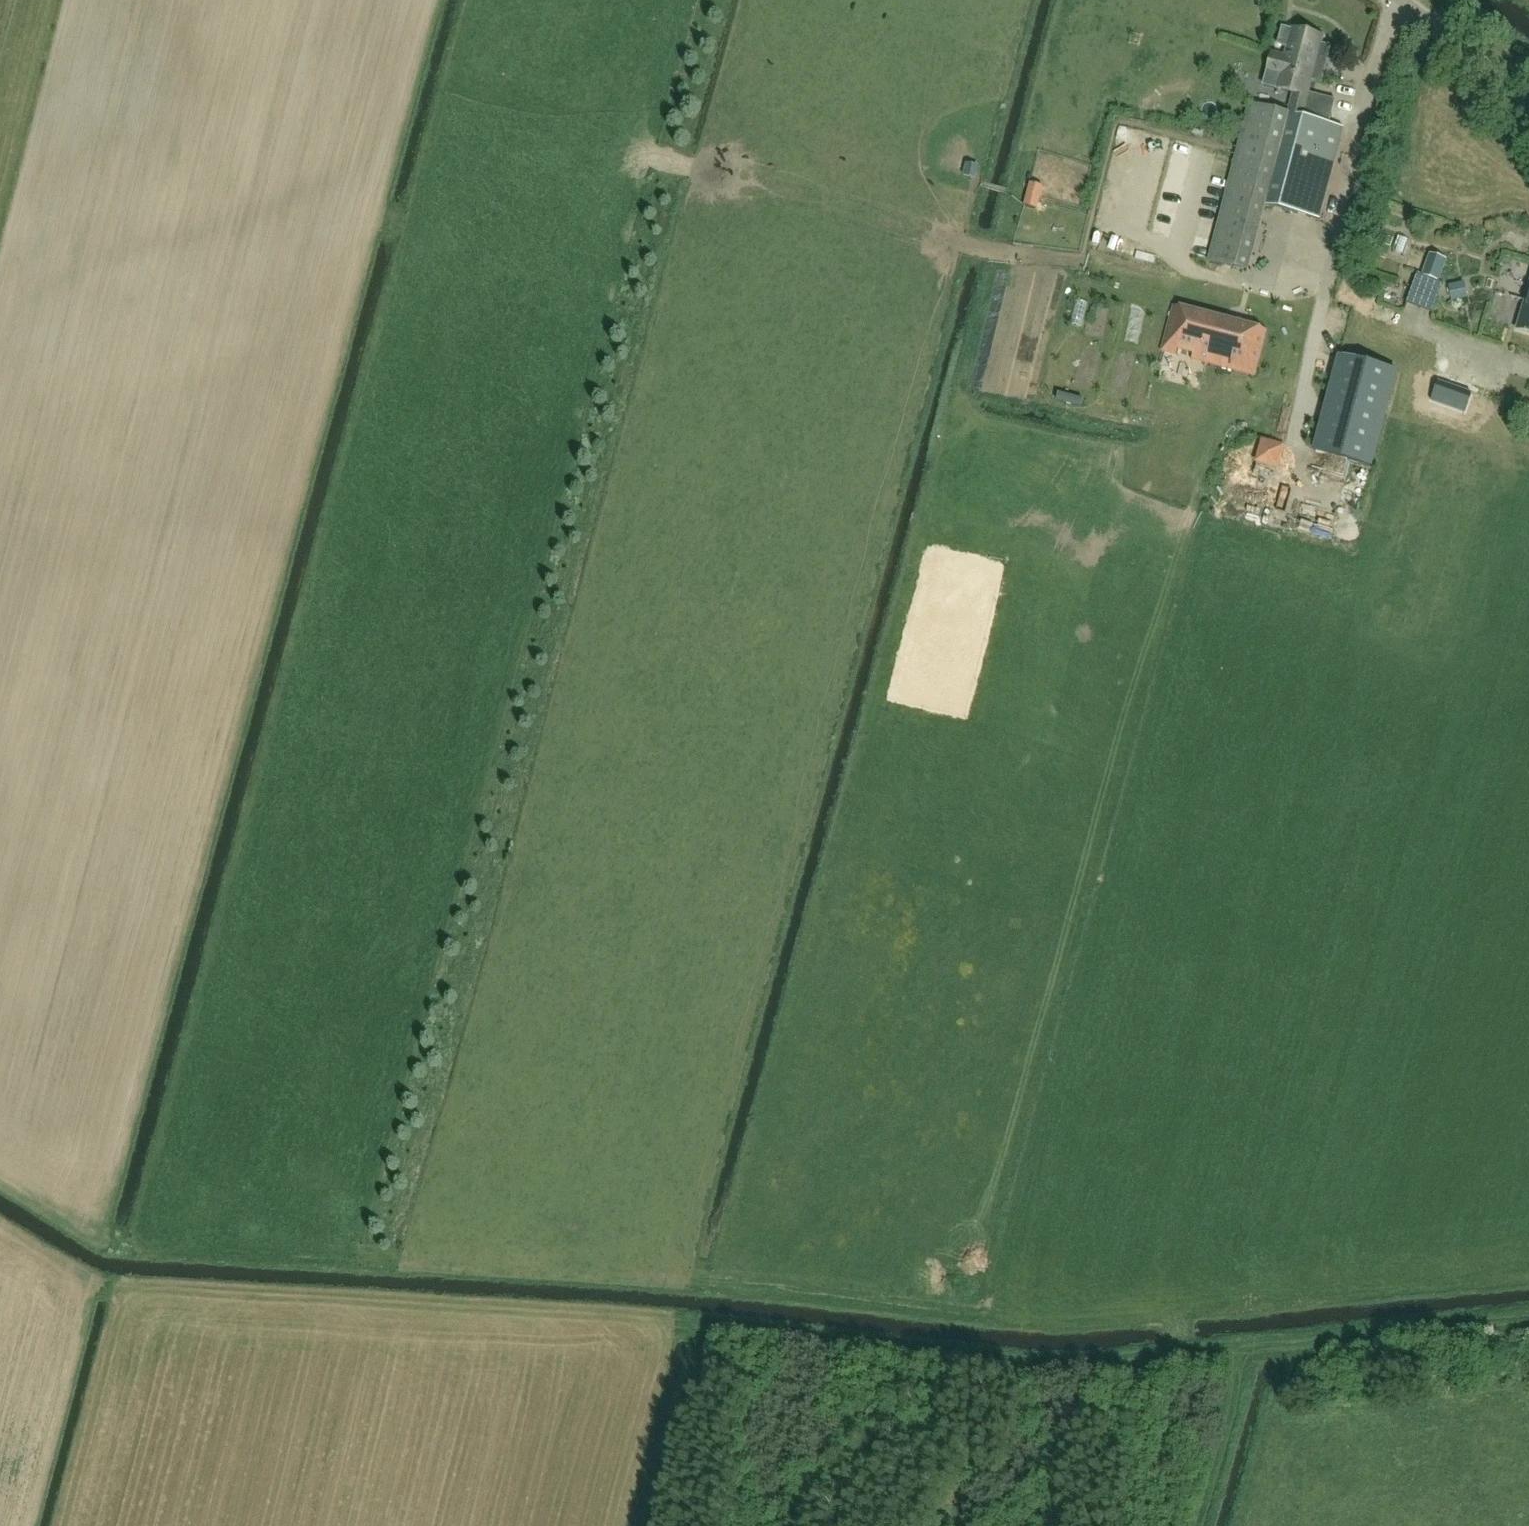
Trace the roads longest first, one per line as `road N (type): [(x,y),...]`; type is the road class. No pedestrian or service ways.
road 1 (unclassified): [(1528,100),(1402,0)]

